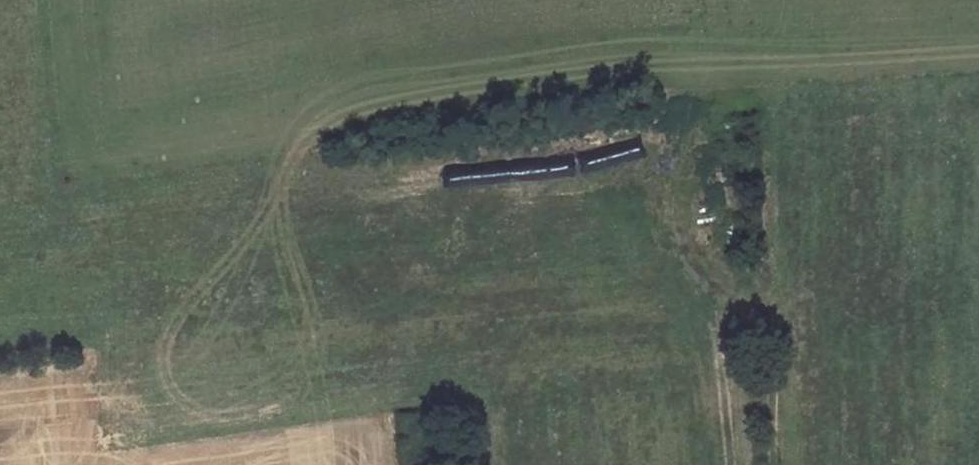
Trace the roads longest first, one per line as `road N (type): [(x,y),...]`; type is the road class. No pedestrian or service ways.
road 1 (track): [(696,152),(727,464)]

